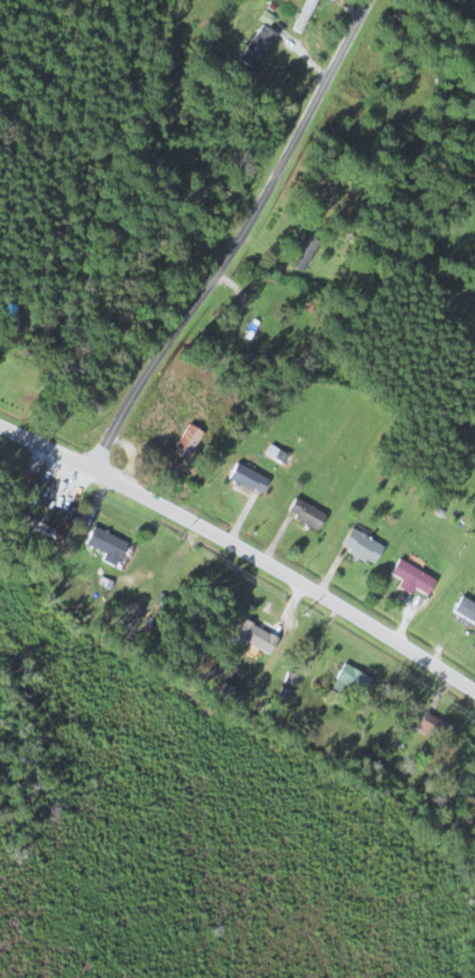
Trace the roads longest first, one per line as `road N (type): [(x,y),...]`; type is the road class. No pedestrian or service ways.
road 1 (residential): [(83,465),(228,255),(370,0)]
road 2 (tertiary): [(474,689),(295,577),(0,426)]

